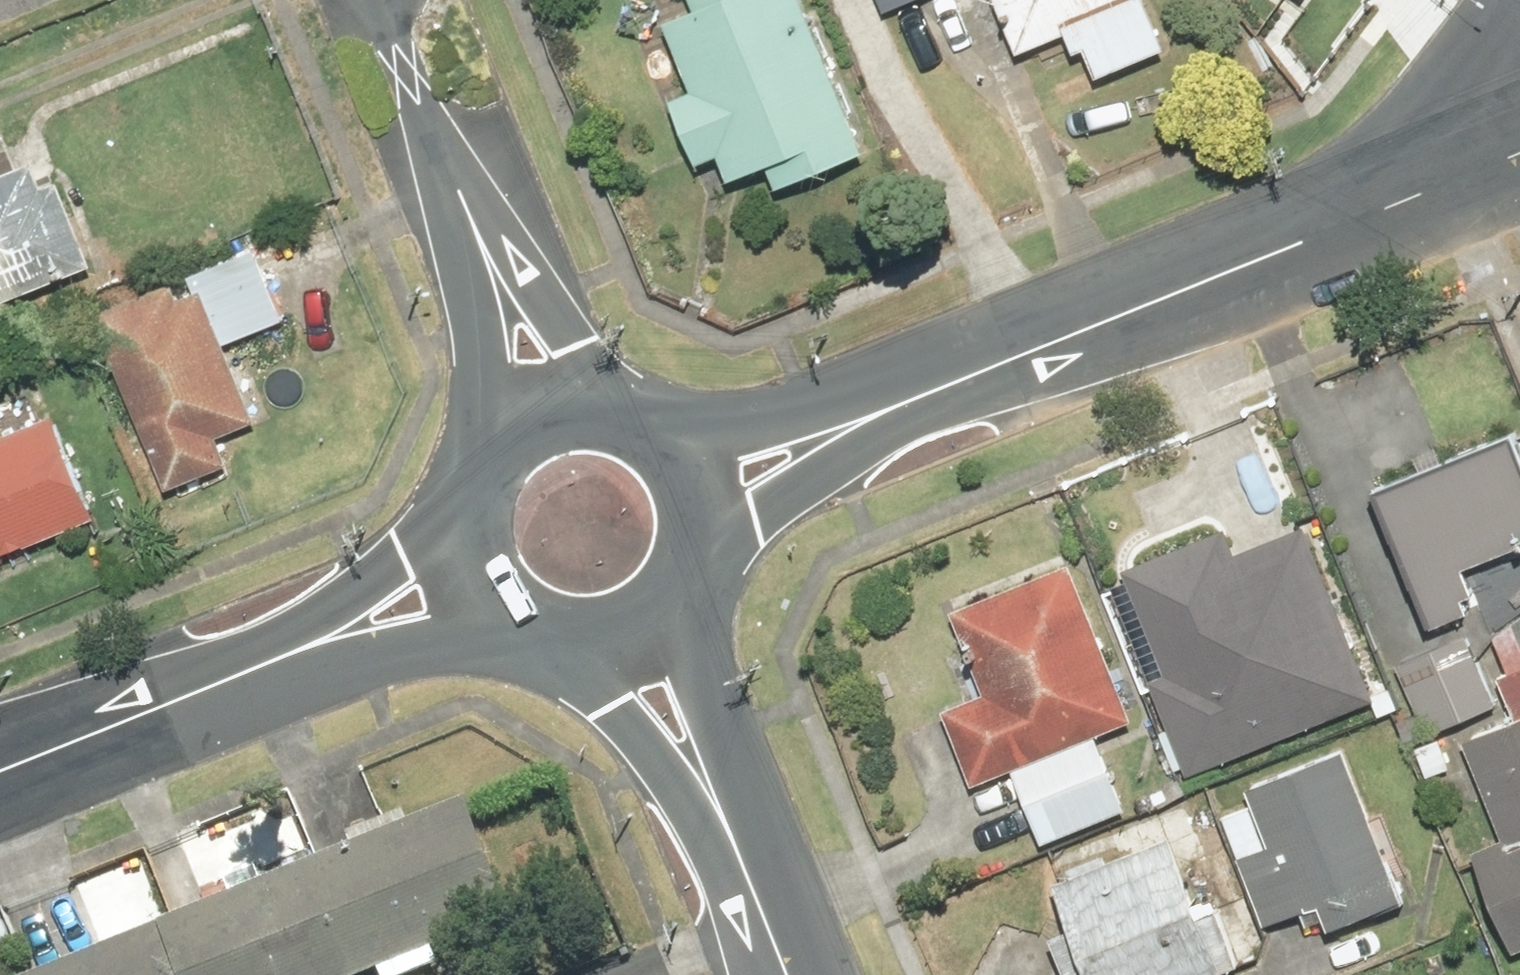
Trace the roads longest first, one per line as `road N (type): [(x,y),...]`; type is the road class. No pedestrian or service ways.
road 1 (residential): [(901,402),(1432,189)]
road 2 (residential): [(494,437),(440,155)]
road 3 (residential): [(440,155),(596,390)]
road 4 (residential): [(230,672),(463,518)]
road 5 (residential): [(503,618),(342,660),(230,672)]
road 6 (residential): [(230,672),(0,767)]
road 7 (residential): [(738,847),(592,656)]
road 8 (residential): [(687,621),(738,847)]
road 9 (residential): [(901,402),(730,527)]
road 10 (residential): [(692,430),(901,402)]
road 11 (residential): [(1432,189),(1519,6)]
road 12 (residential): [(440,155),(378,0)]
road 13 (residential): [(791,974),(738,847)]

